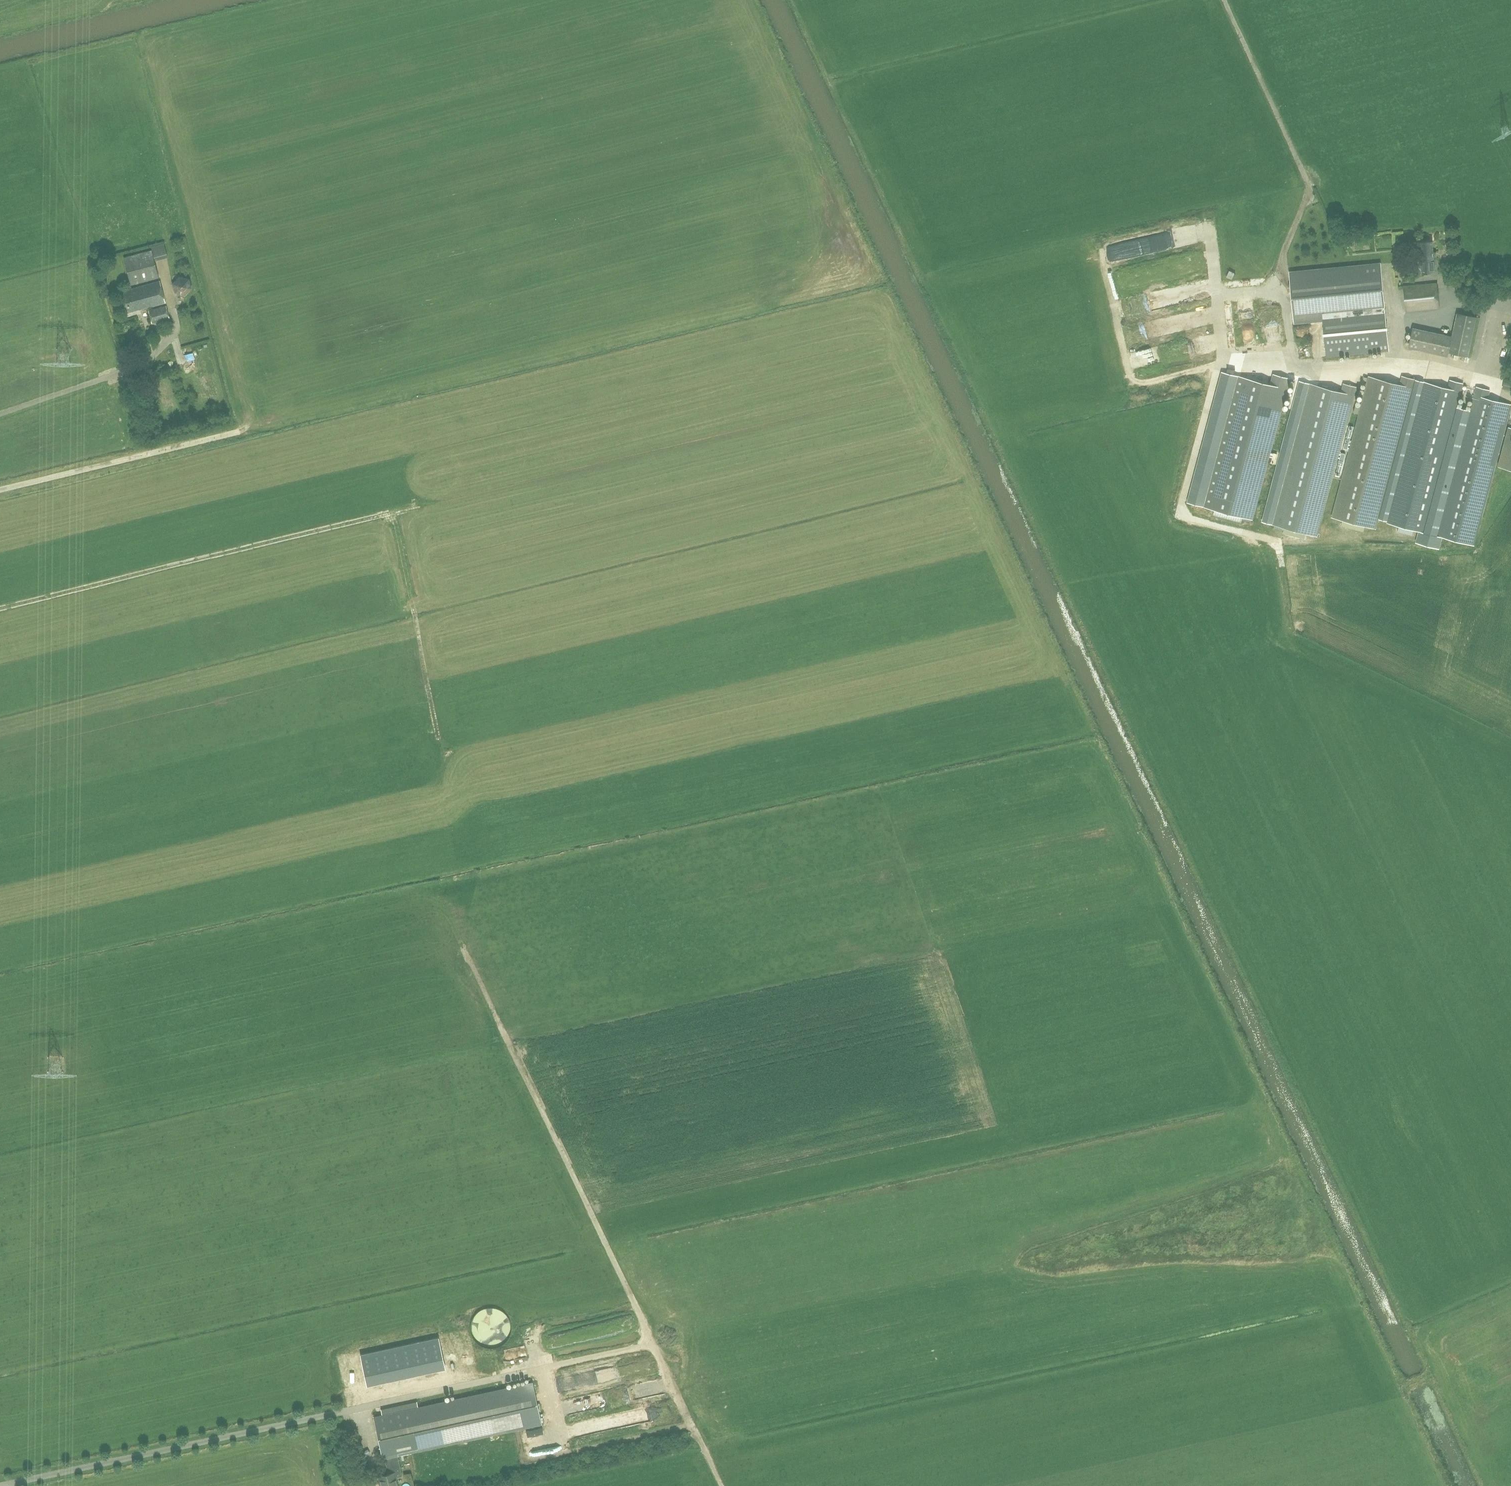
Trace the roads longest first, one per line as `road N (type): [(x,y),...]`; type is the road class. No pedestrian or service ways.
road 1 (track): [(0,607),(391,512),(438,742)]
road 2 (track): [(1223,0),(1309,184),(1277,284)]

